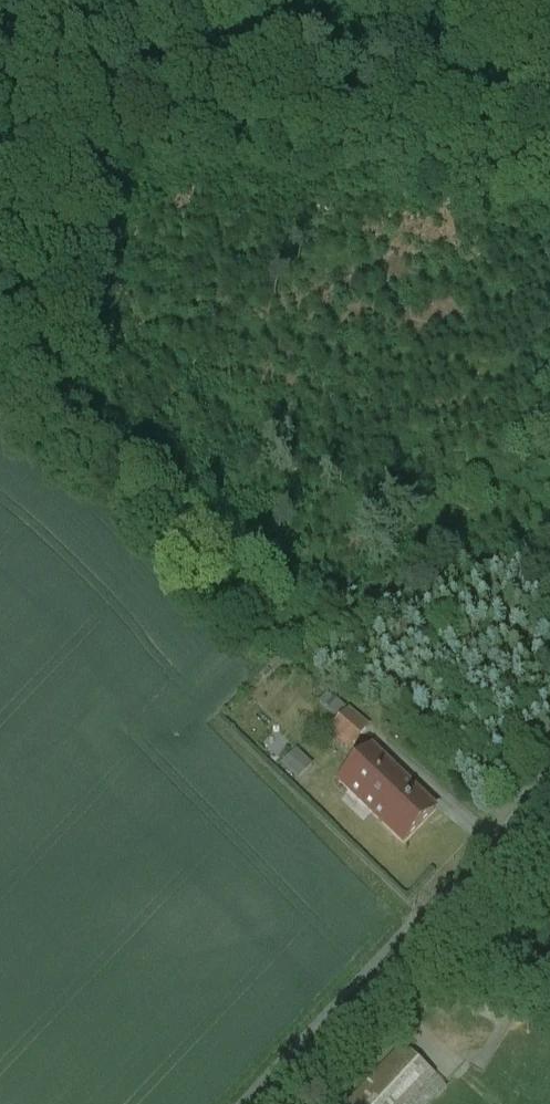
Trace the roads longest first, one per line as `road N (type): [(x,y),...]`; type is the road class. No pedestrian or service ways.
road 1 (unclassified): [(271,1103),(549,803)]

